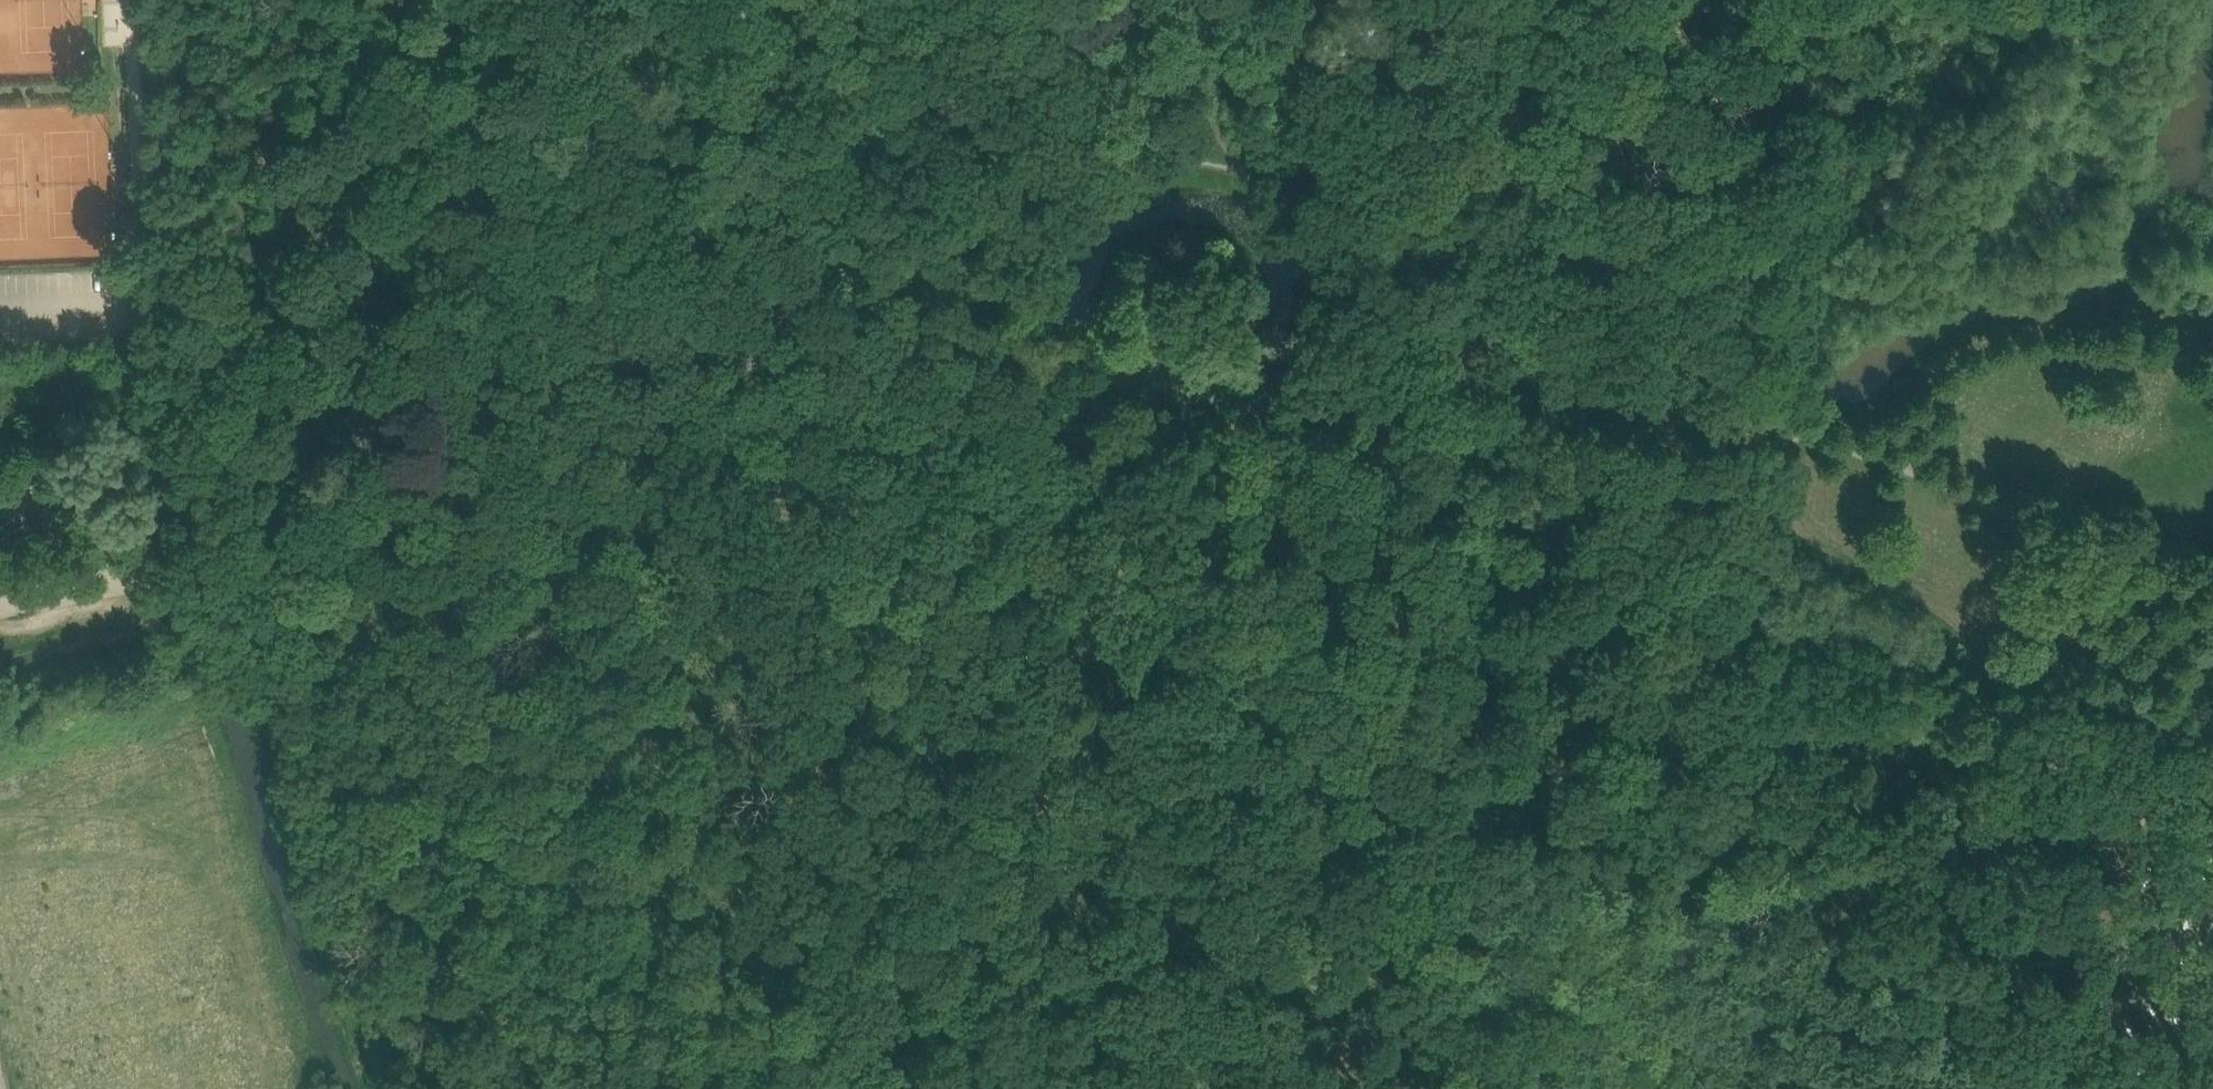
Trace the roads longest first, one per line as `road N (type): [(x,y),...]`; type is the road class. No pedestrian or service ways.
road 1 (unclassified): [(0,604),(154,570)]

